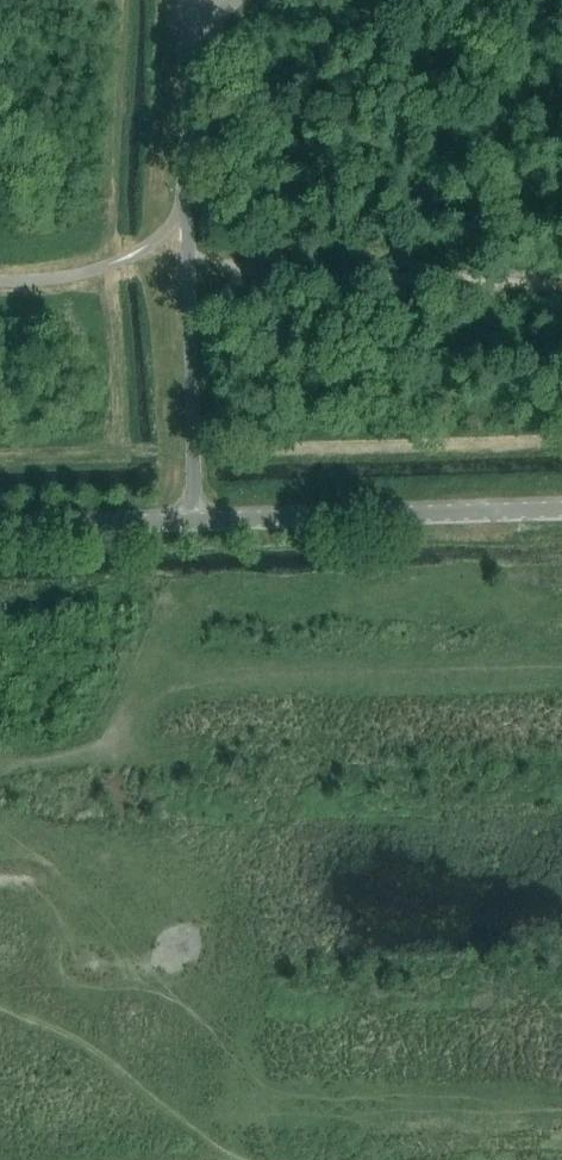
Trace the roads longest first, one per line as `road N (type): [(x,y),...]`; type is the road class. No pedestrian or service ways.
road 1 (unclassified): [(561,511),(0,528)]

